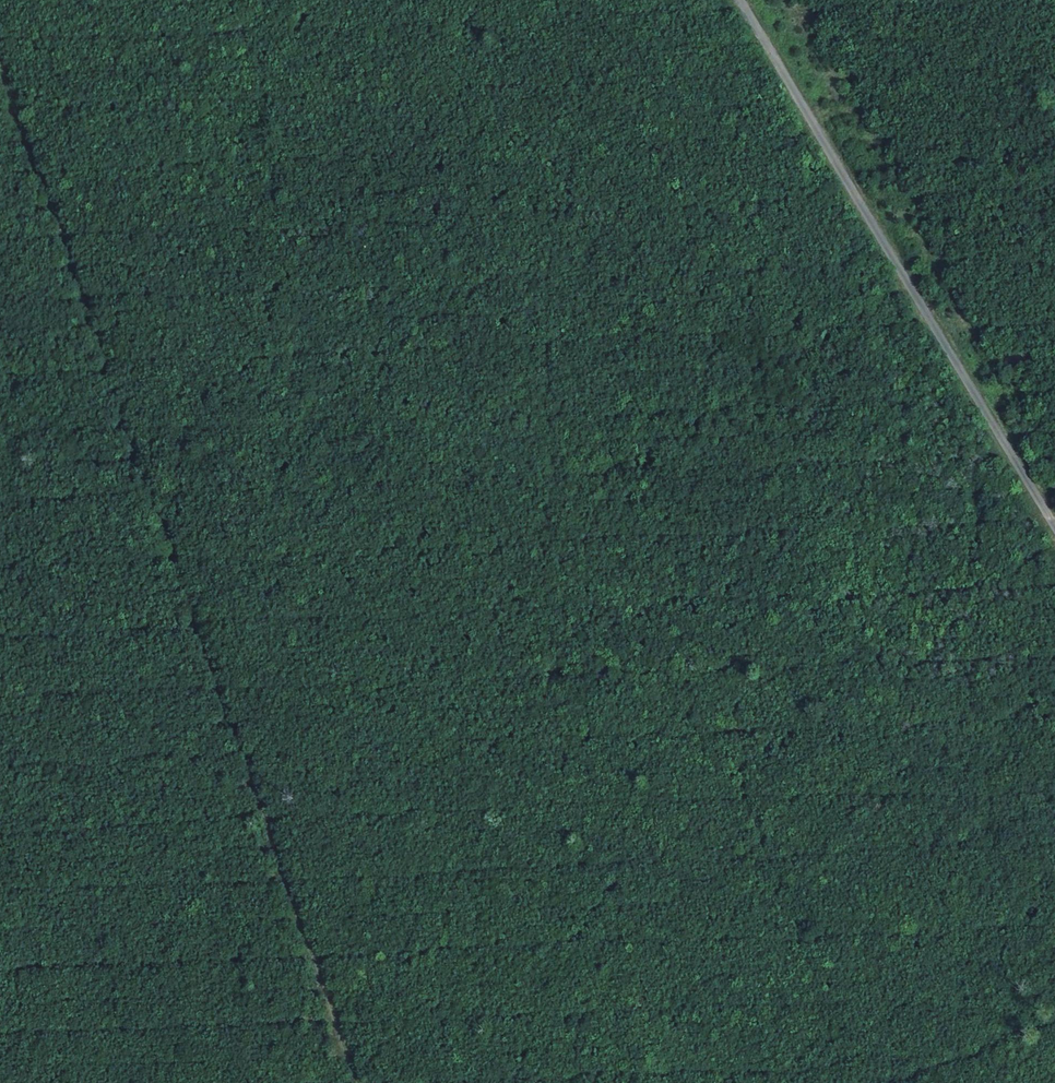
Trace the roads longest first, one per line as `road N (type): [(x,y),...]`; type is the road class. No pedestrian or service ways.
road 1 (unclassified): [(740,0),(1054,527)]

